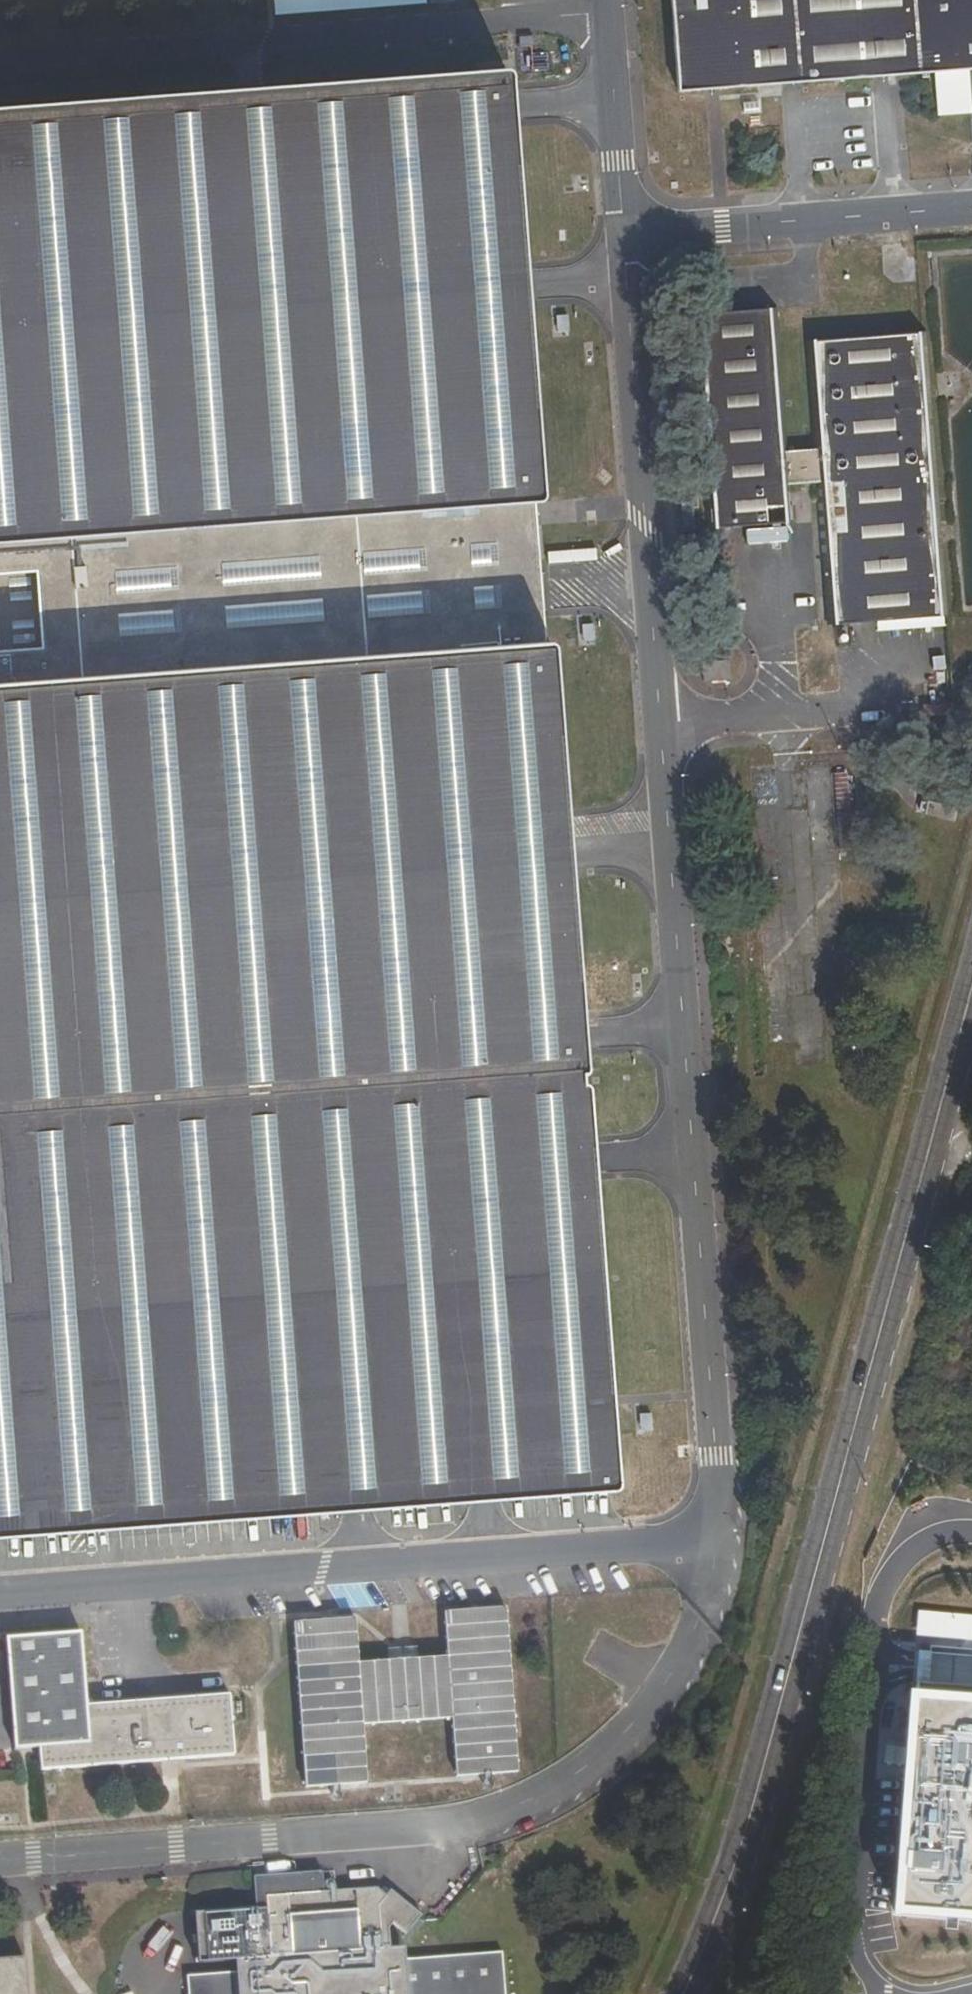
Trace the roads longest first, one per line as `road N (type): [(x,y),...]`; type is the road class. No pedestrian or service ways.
road 1 (secondary): [(683,1993),(741,1842),(777,1720),(971,985)]

